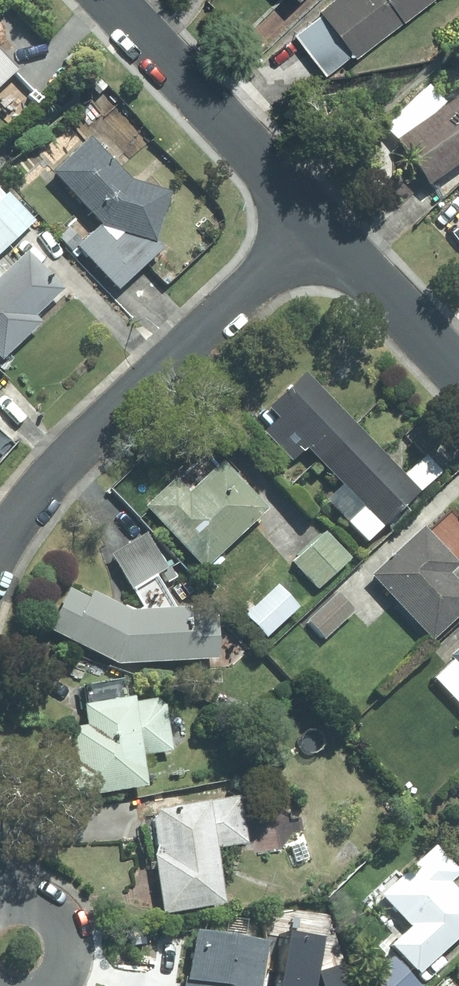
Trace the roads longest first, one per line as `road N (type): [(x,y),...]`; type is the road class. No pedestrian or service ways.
road 1 (residential): [(0,549),(64,468),(319,223)]
road 2 (residential): [(109,0),(319,223)]
road 3 (residential): [(319,223),(458,379)]
road 4 (residential): [(0,885),(60,932),(65,965),(56,985)]

